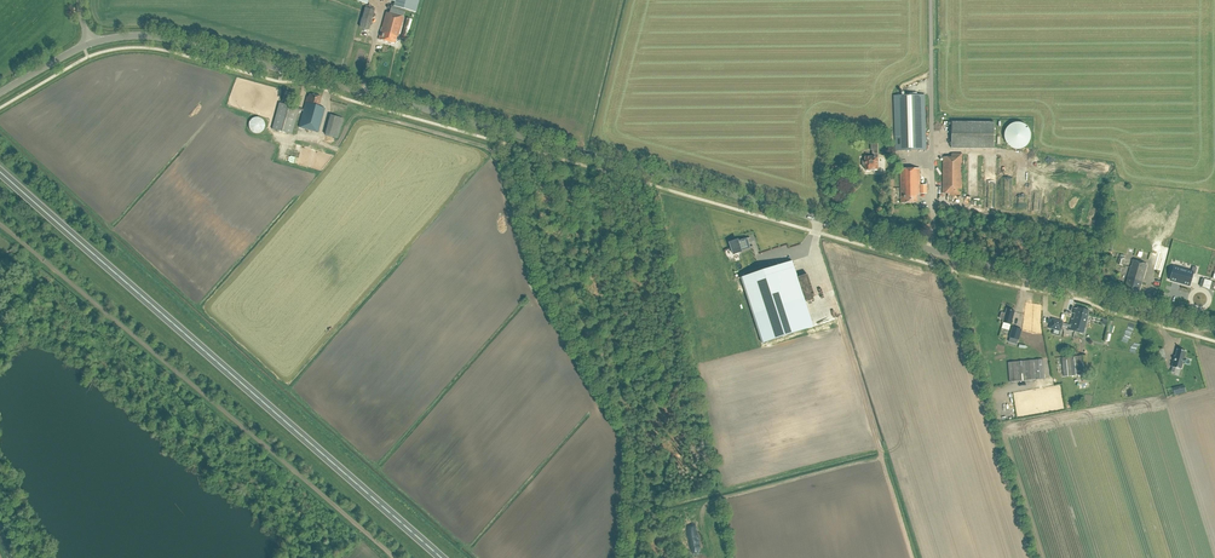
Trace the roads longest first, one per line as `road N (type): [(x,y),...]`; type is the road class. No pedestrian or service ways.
road 1 (secondary): [(1214,329),(268,66)]
road 2 (trunk): [(441,557),(0,171)]
road 3 (unclassified): [(395,557),(0,224)]
road 4 (track): [(914,557),(832,293)]
road 5 (secondary): [(90,44),(161,38),(268,66)]

